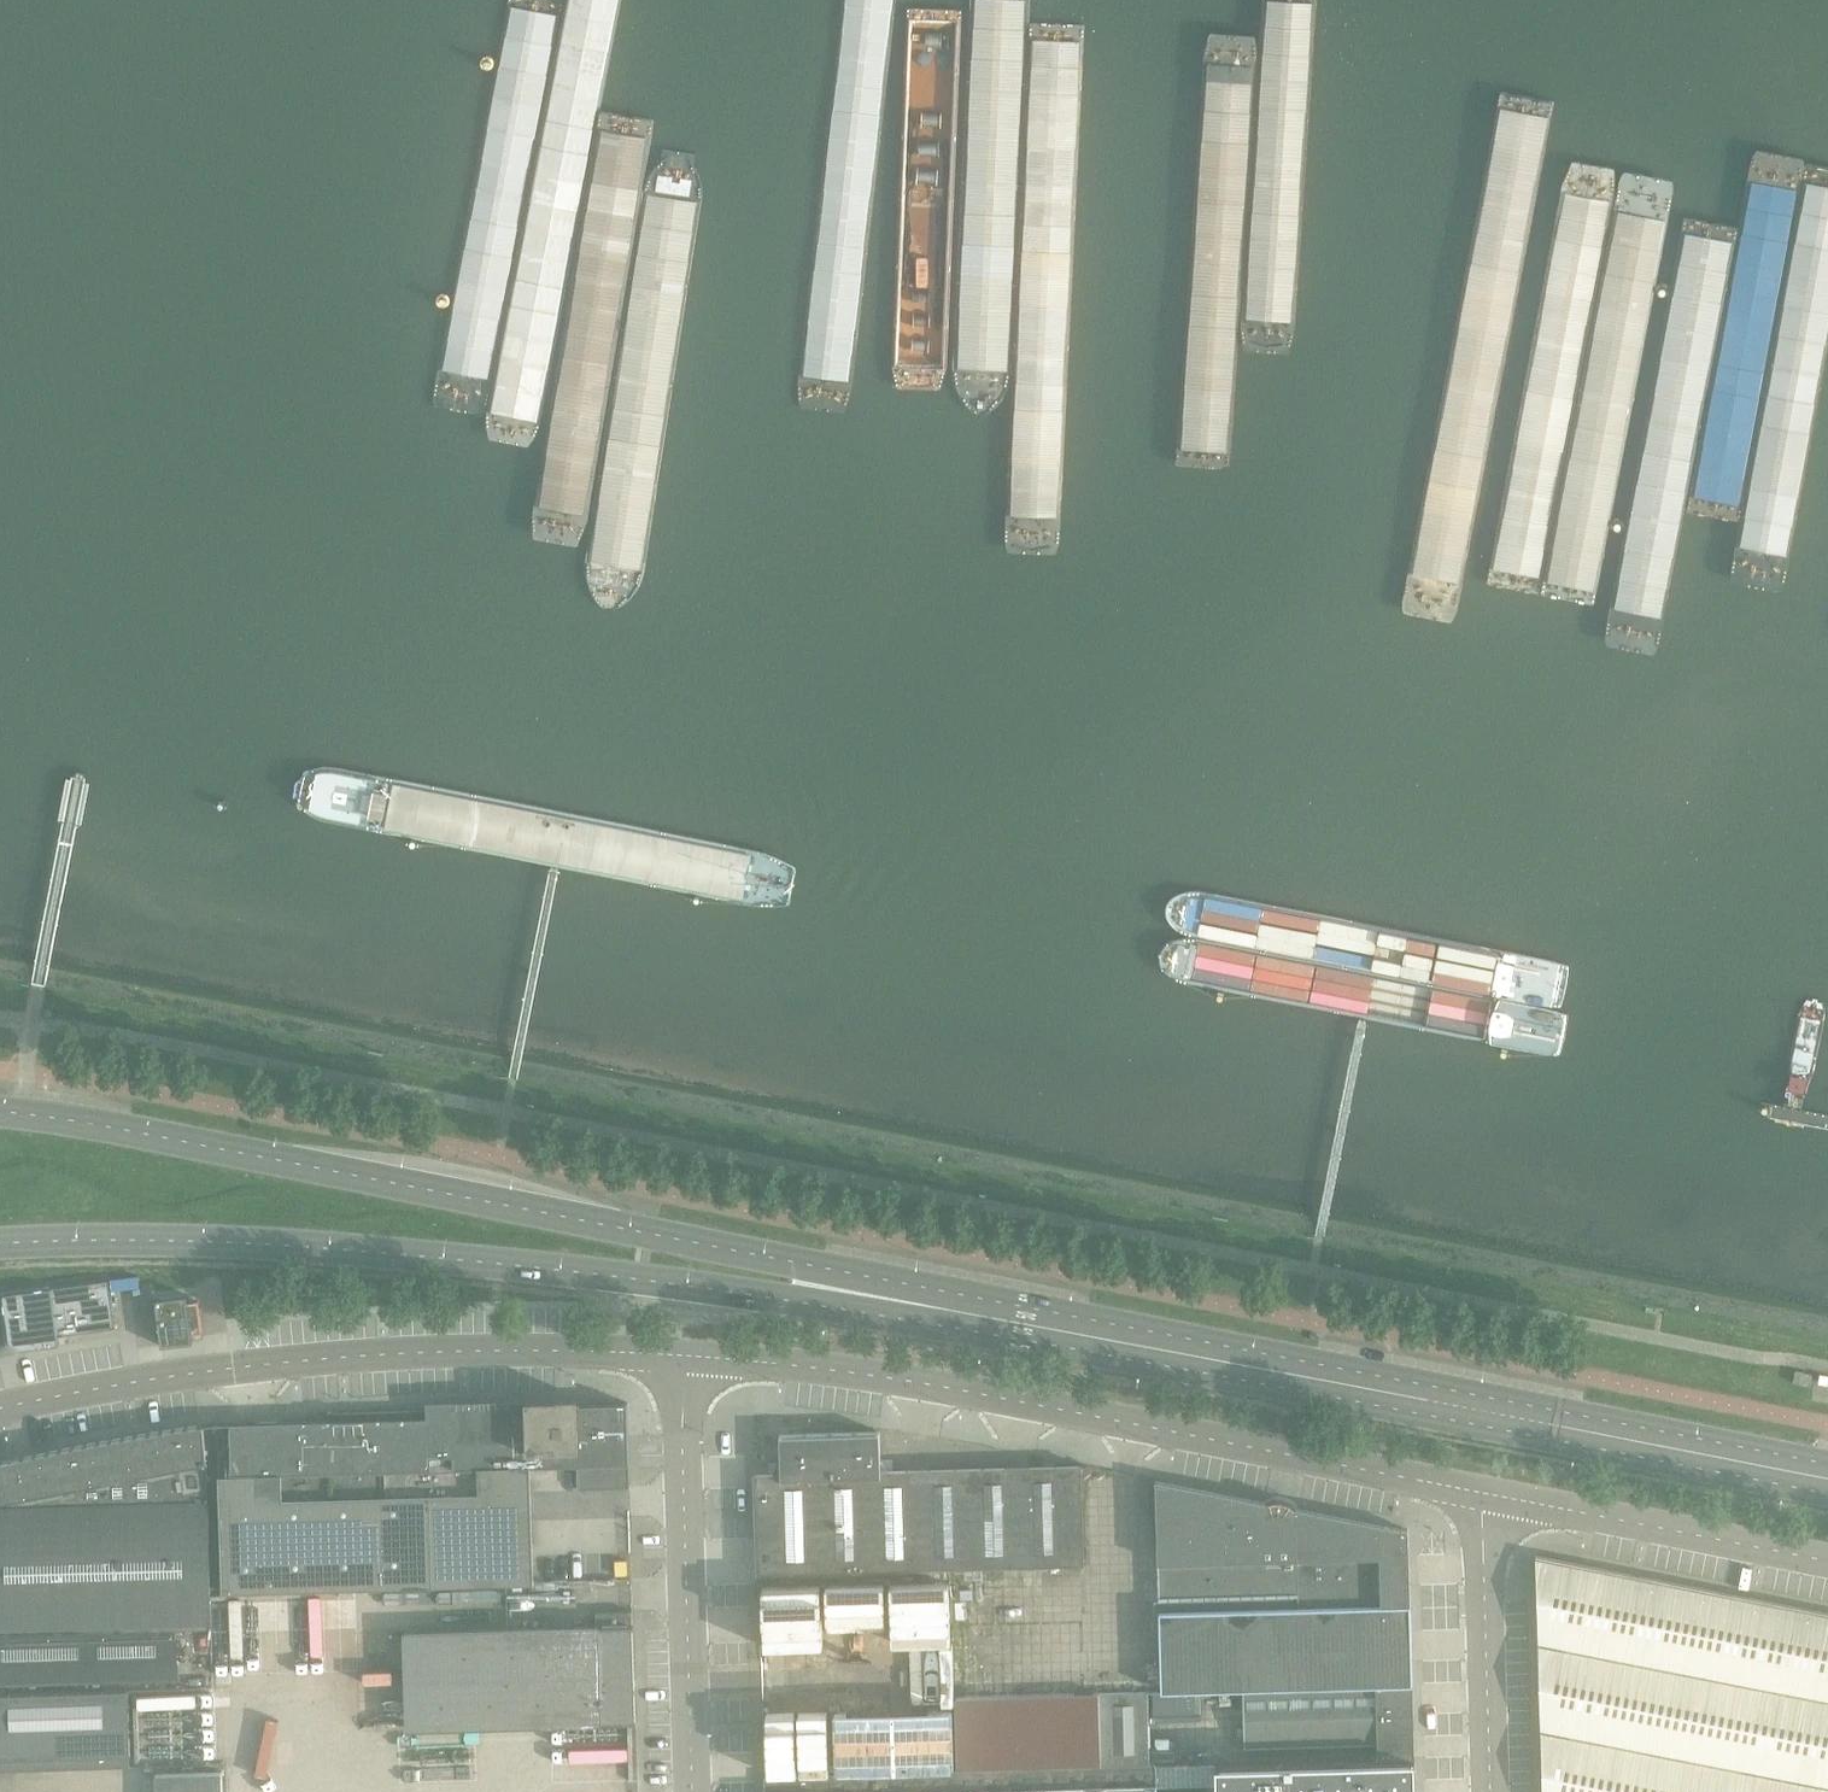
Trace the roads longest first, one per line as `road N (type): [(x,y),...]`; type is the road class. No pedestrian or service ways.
road 1 (secondary): [(877,1299),(1827,1481)]
road 2 (secondary): [(877,1299),(762,1256),(648,1231),(0,1110)]
road 3 (secondary): [(0,1247),(317,1250),(877,1299)]
road 4 (unclassified): [(1473,1493),(946,1388),(682,1359)]
road 5 (unclassified): [(682,1359),(346,1358),(0,1411)]
road 6 (unclassified): [(696,1791),(682,1359)]
road 7 (unclassified): [(1827,1562),(1473,1493)]
road 8 (unclassified): [(1482,1791),(1473,1493)]

